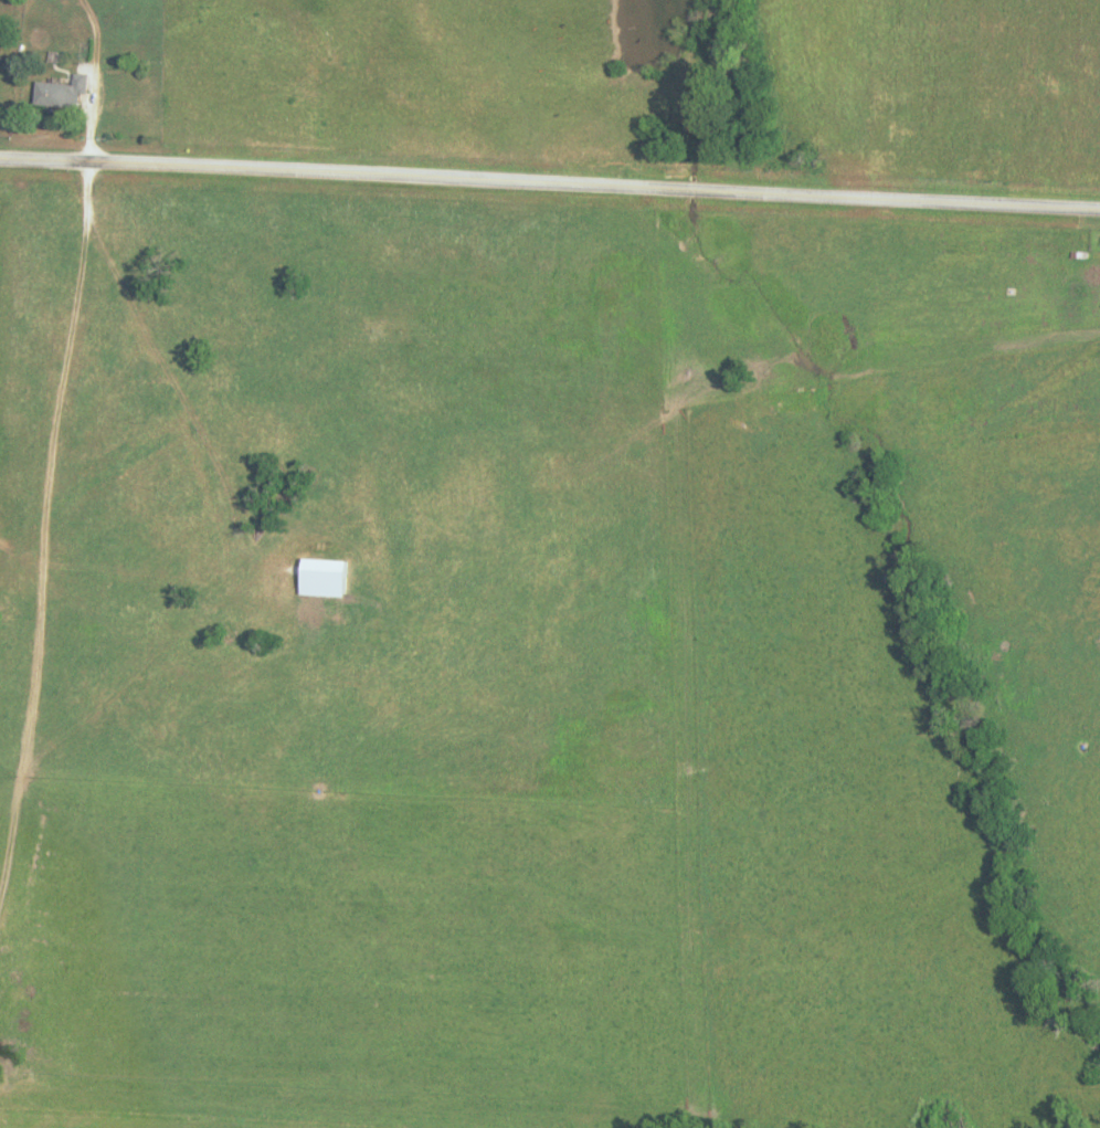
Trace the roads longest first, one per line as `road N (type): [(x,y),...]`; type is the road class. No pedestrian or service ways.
road 1 (secondary): [(0,158),(1099,209)]

